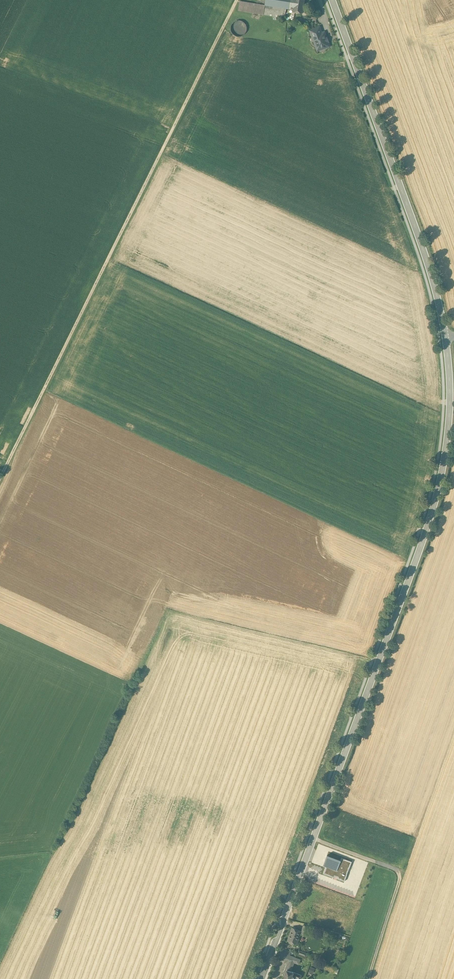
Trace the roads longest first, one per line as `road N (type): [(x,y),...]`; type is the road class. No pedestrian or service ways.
road 1 (tertiary): [(263,978),(437,501),(450,405),(445,337)]
road 2 (unclassified): [(0,478),(237,0)]
road 3 (tertiary): [(445,337),(429,266),(332,0)]
road 4 (track): [(314,839),(398,873),(369,978)]

